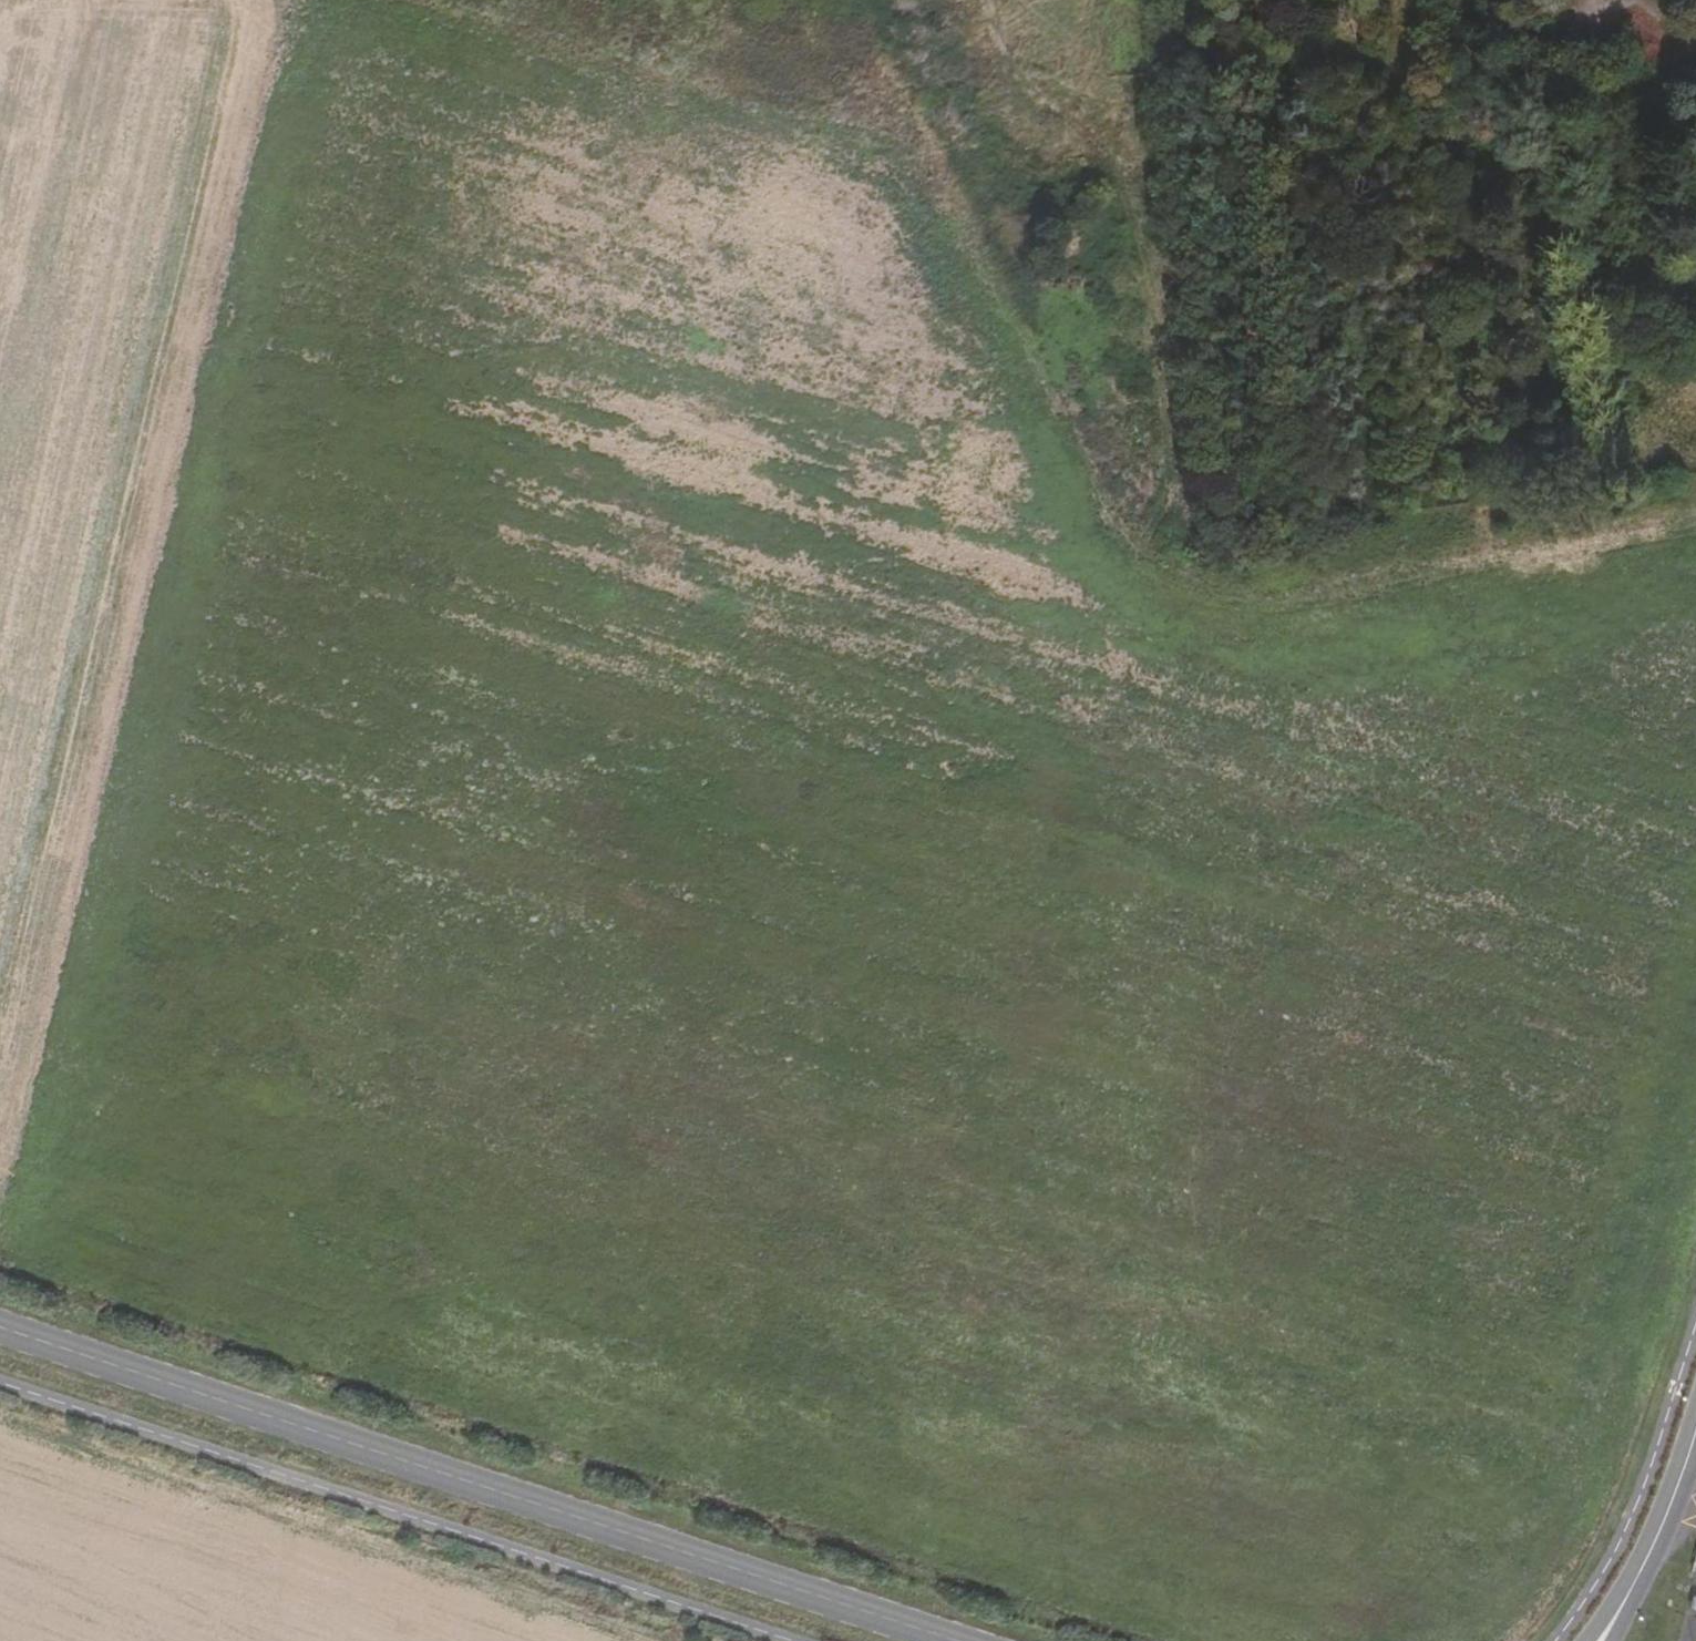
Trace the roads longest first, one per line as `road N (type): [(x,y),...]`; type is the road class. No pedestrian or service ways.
road 1 (tertiary): [(957,1640),(0,1325)]
road 2 (unclassified): [(1695,1423),(1661,1531),(1611,1629)]

